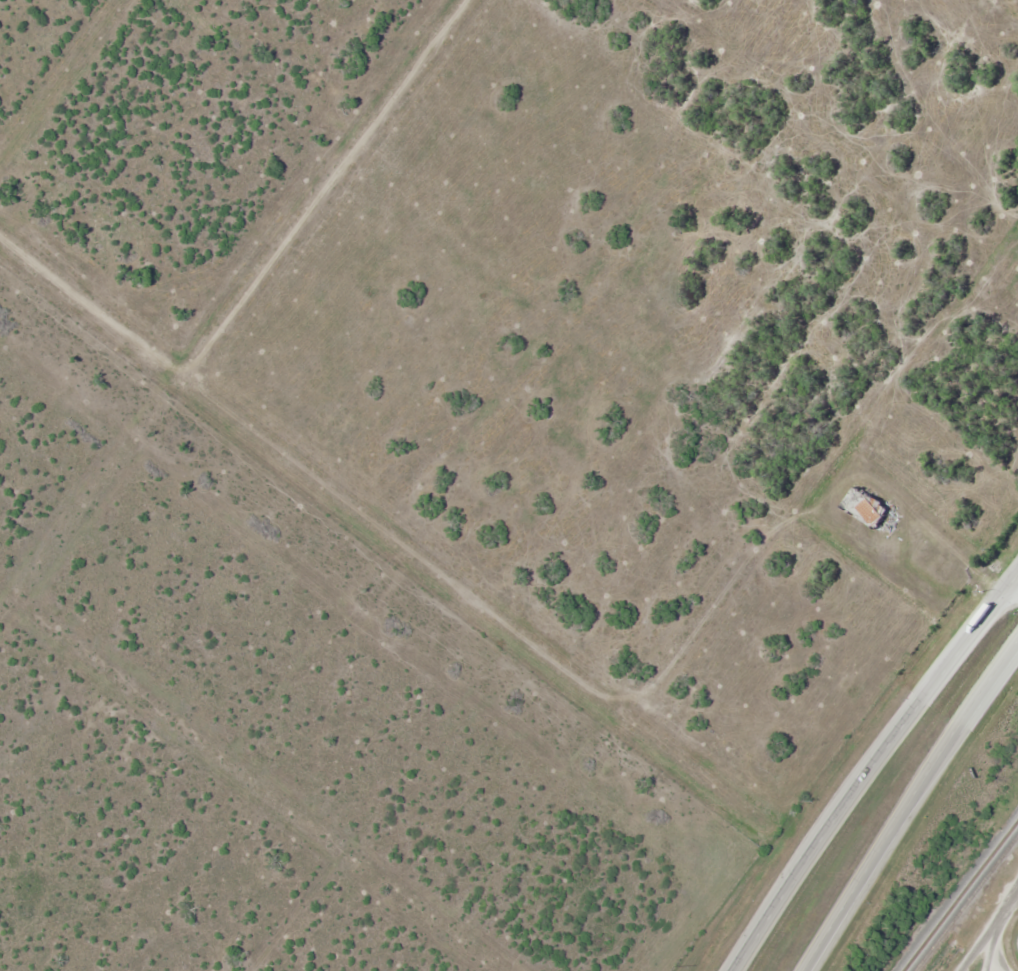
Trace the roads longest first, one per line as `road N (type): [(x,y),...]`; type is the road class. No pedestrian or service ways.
road 1 (trunk): [(1012,577),(817,835),(729,970)]
road 2 (track): [(181,380),(472,0)]
road 3 (trunk): [(800,970),(1017,658)]
road 4 (track): [(181,380),(0,236)]

